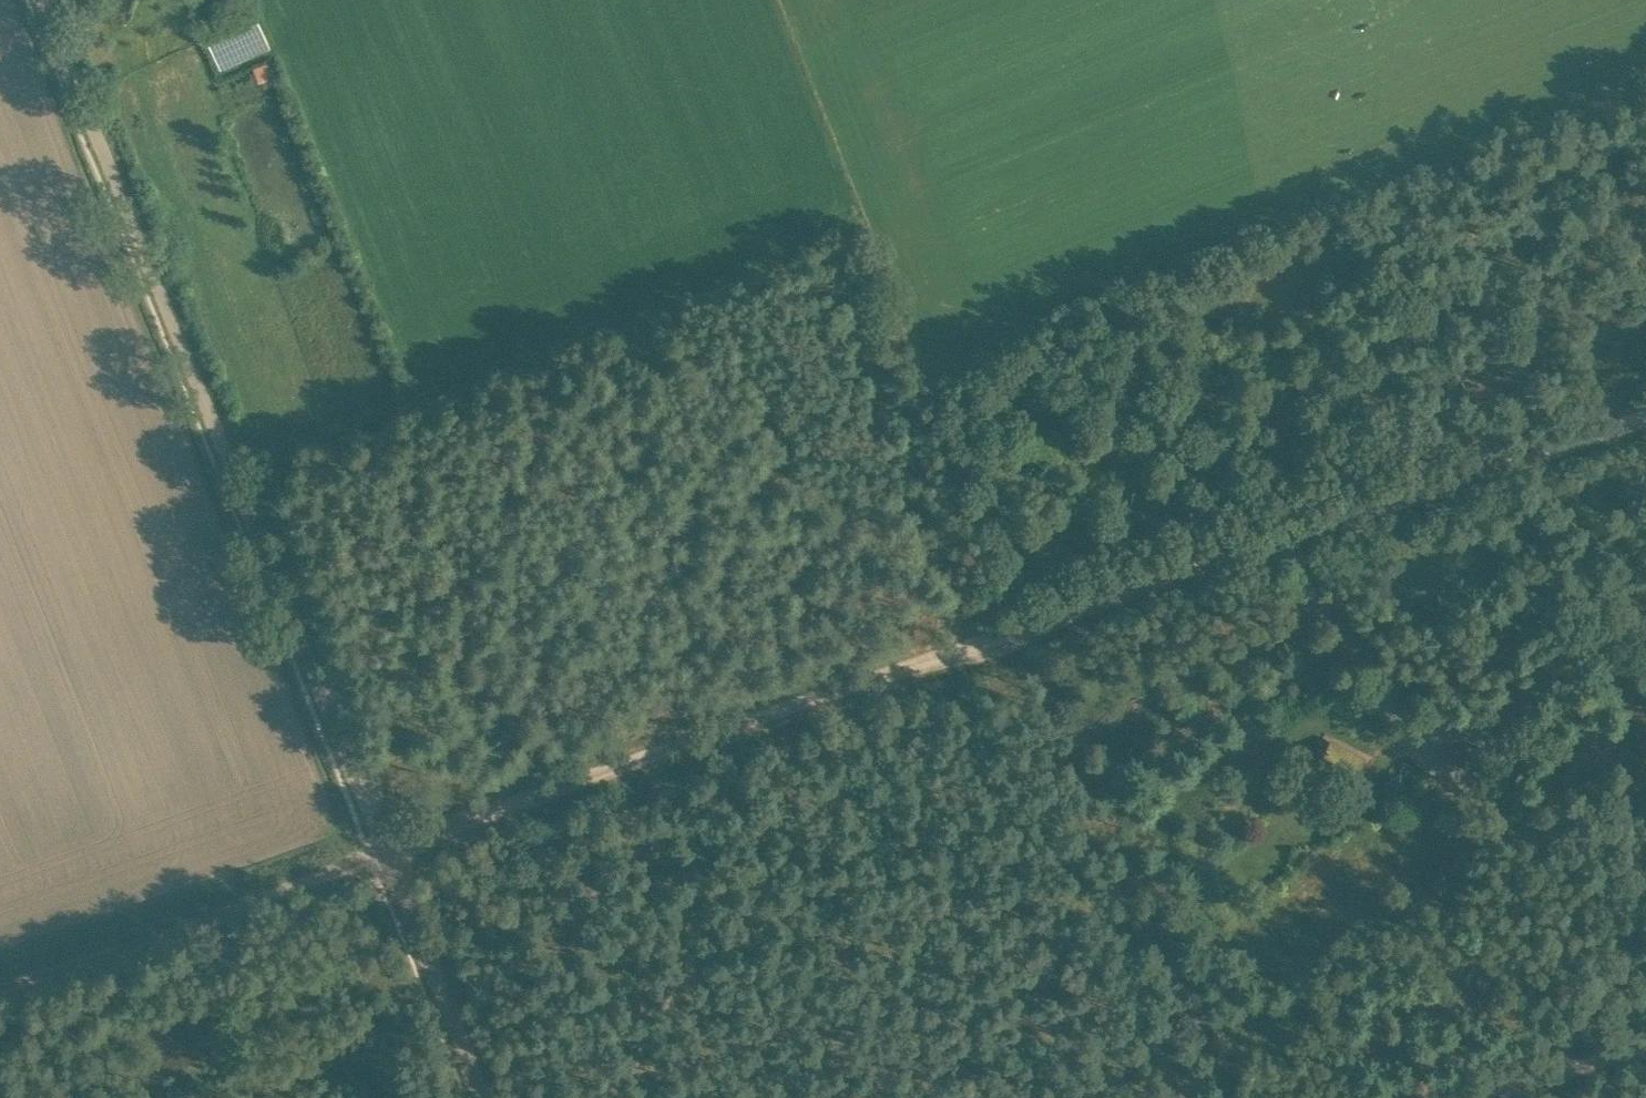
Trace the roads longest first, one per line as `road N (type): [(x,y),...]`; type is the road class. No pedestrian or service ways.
road 1 (track): [(373,857),(429,826),(1645,397)]
road 2 (track): [(373,857),(31,0)]
road 3 (track): [(0,986),(373,857)]
road 4 (track): [(479,1097),(404,900),(373,857)]
road 5 (track): [(1493,1097),(1645,1047)]

